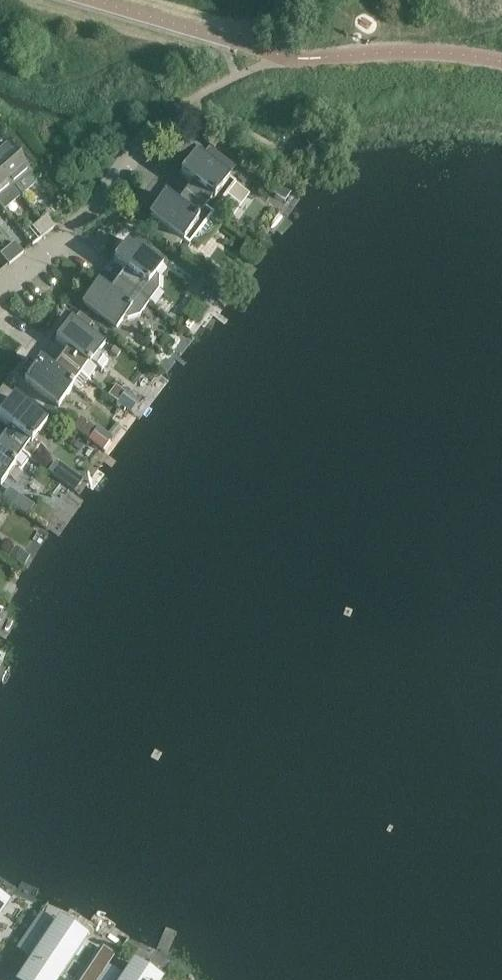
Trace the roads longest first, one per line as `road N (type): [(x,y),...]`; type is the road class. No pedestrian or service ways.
road 1 (residential): [(0,296),(69,237),(147,141)]

